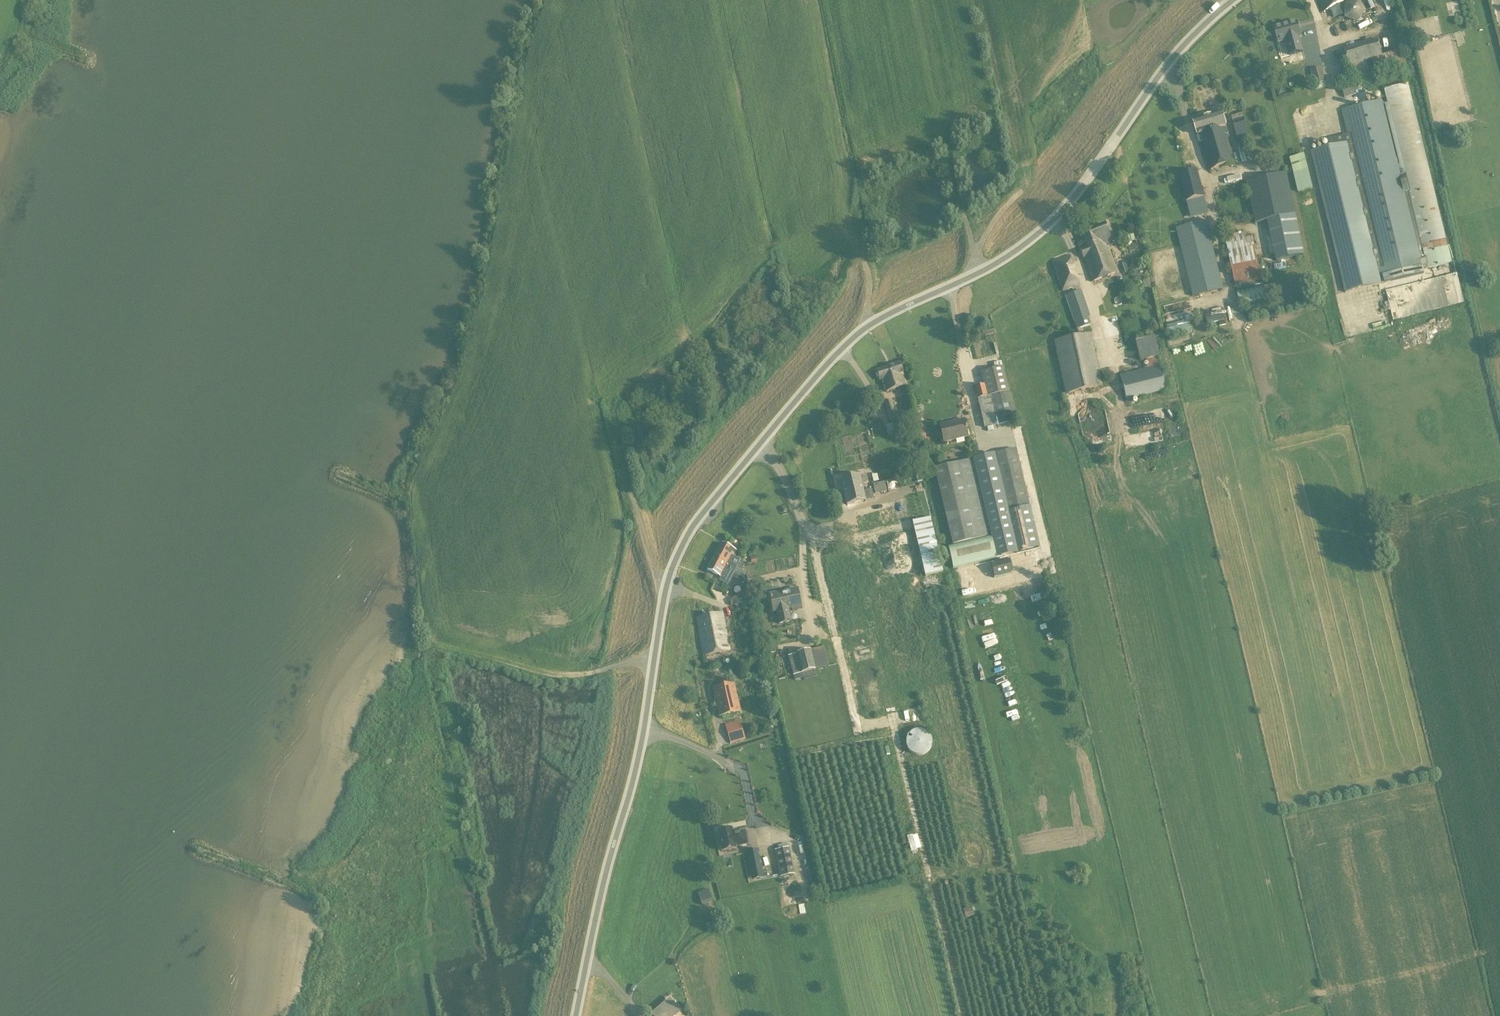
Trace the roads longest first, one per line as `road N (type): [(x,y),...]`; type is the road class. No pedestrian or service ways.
road 1 (tertiary): [(580,1015),(665,589),(683,543),(821,370),(867,328),(1018,253),(1053,226),(1170,69),(1240,0)]
road 2 (track): [(569,265),(665,589)]
road 3 (track): [(422,609),(433,642),(539,673),(572,677),(655,657)]

